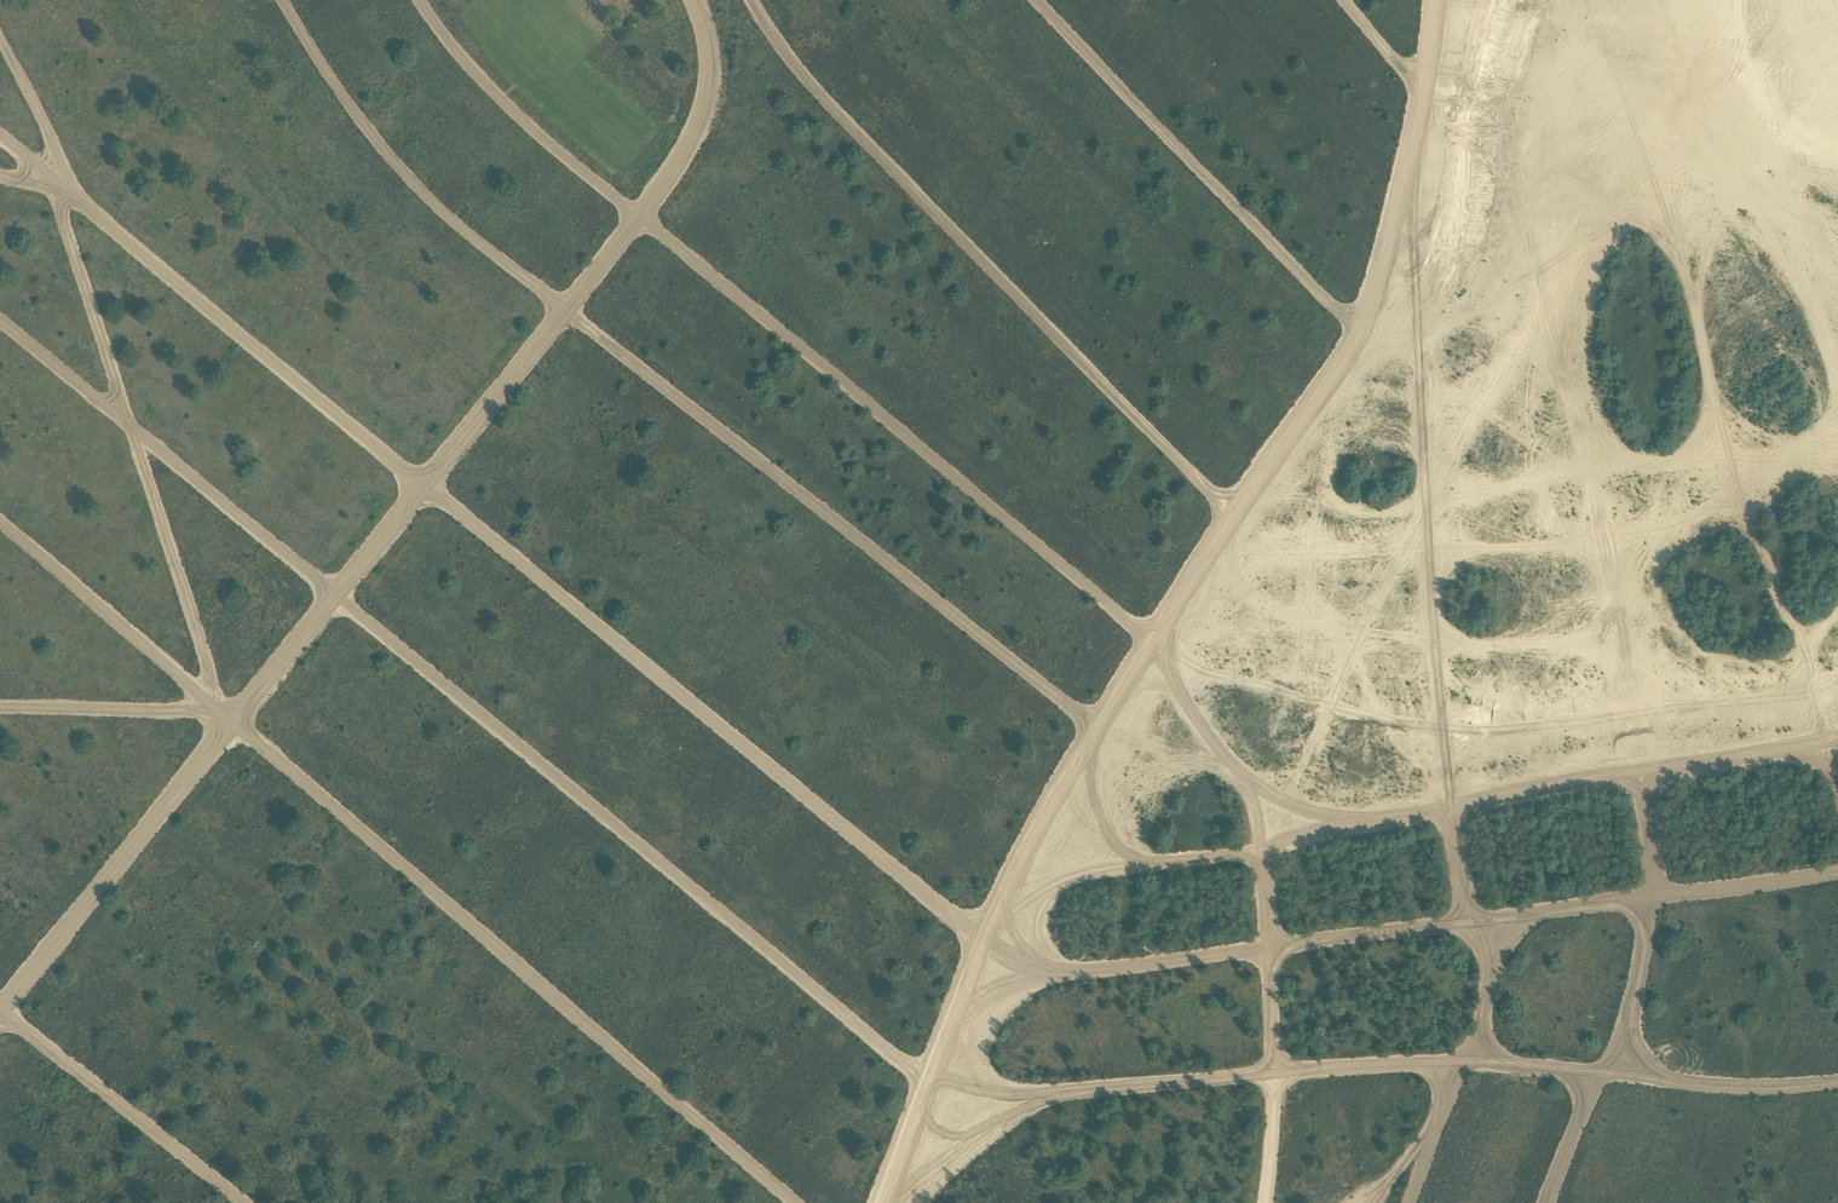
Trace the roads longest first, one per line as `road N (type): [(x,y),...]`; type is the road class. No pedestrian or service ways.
road 1 (track): [(0,133),(980,943),(1062,977),(1837,872)]

